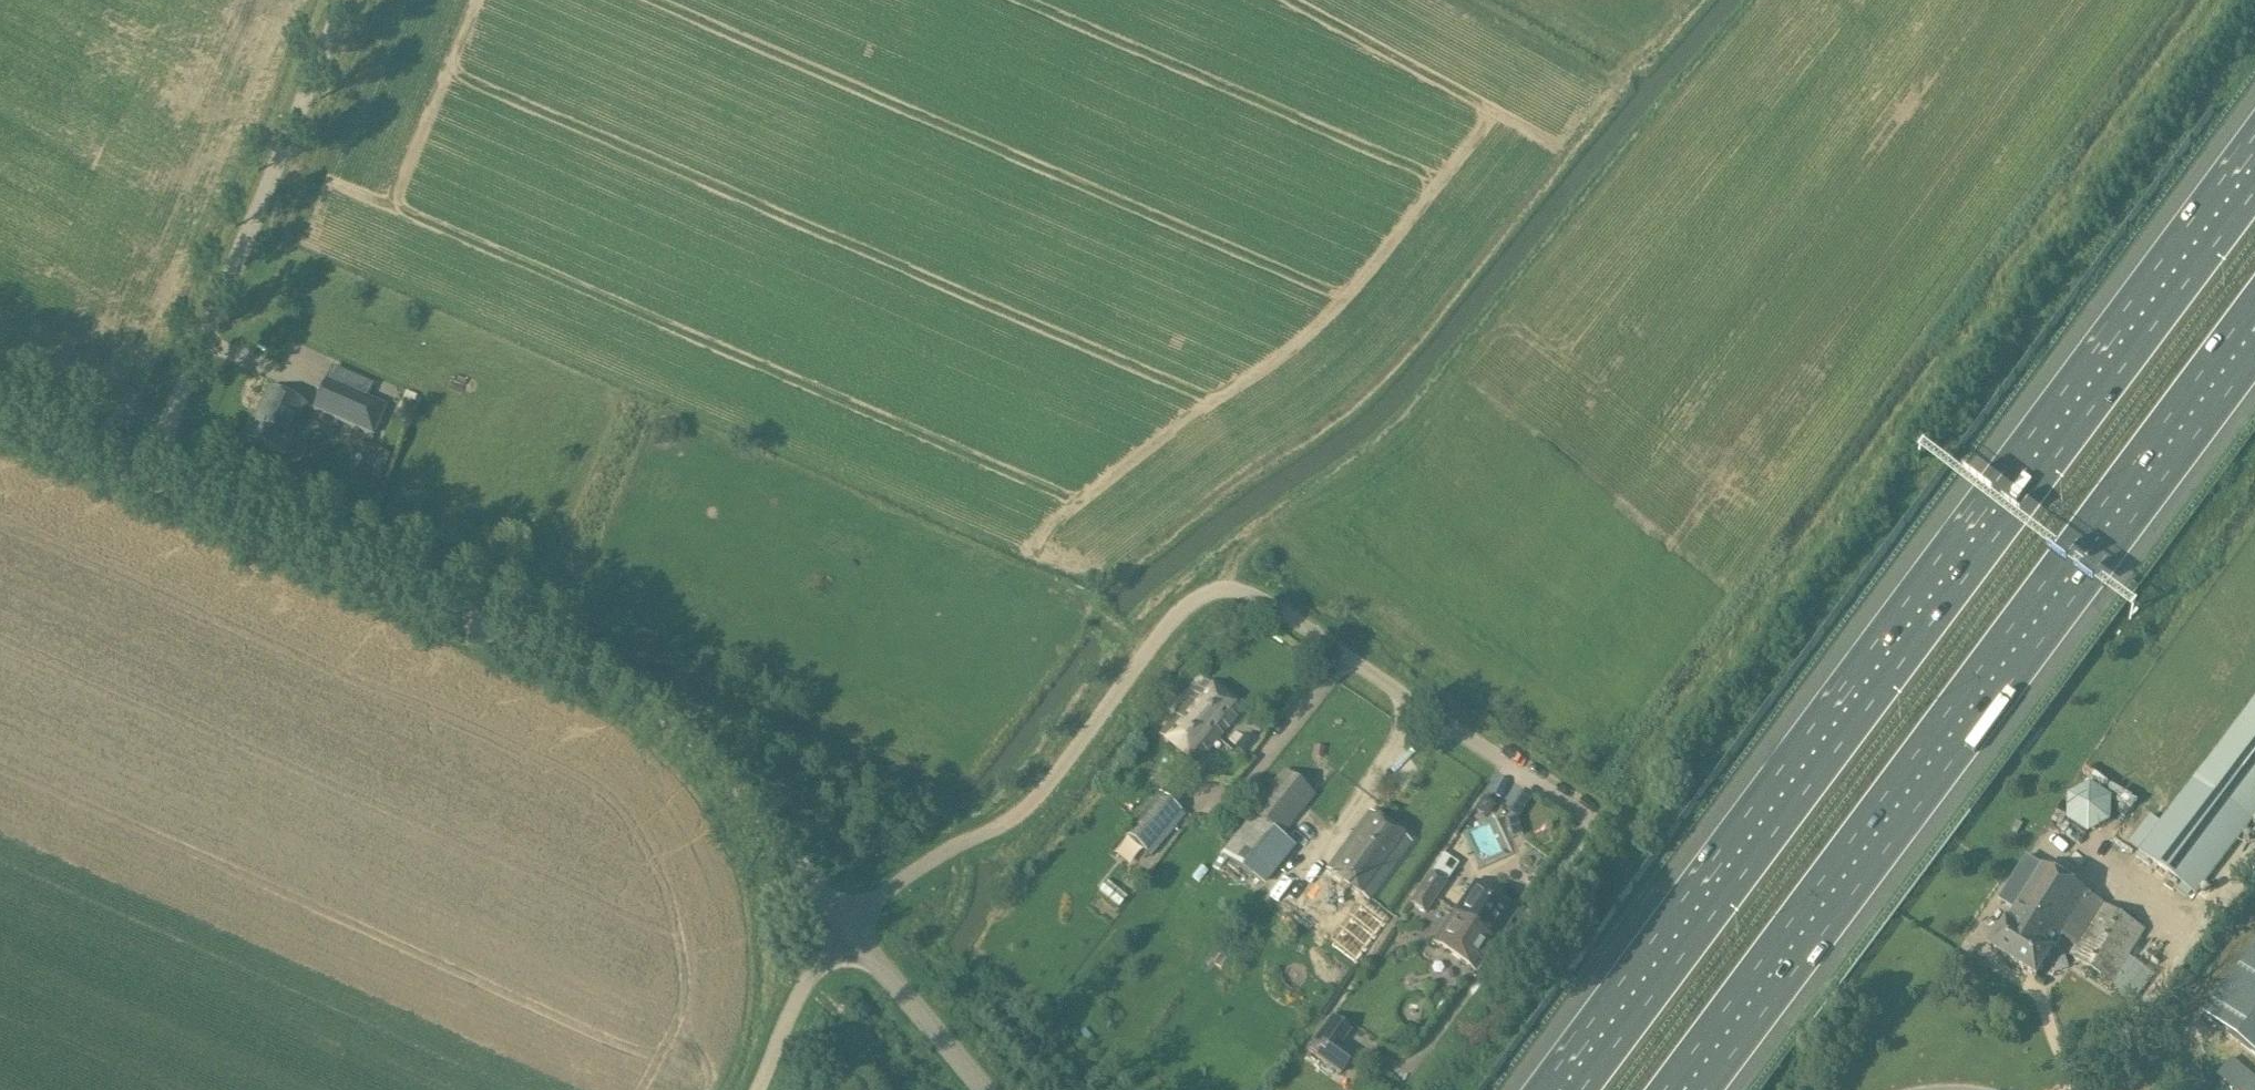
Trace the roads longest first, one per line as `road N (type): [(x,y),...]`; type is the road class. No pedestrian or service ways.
road 1 (motorway): [(2254,162),(1560,1089)]
road 2 (motorway): [(1684,1089),(2254,327)]
road 3 (unclassified): [(849,925),(958,845),(1021,814),(1184,607),(1212,592),(1240,591),(1270,605),(1582,816)]
road 4 (unclassified): [(849,925),(681,741),(606,683),(149,483)]
road 5 (unclassified): [(149,483),(349,0)]
road 6 (unclassified): [(986,1089),(849,925)]
road 7 (unclassified): [(849,925),(812,972),(759,1089)]
road 8 (unclassified): [(149,483),(0,418)]

